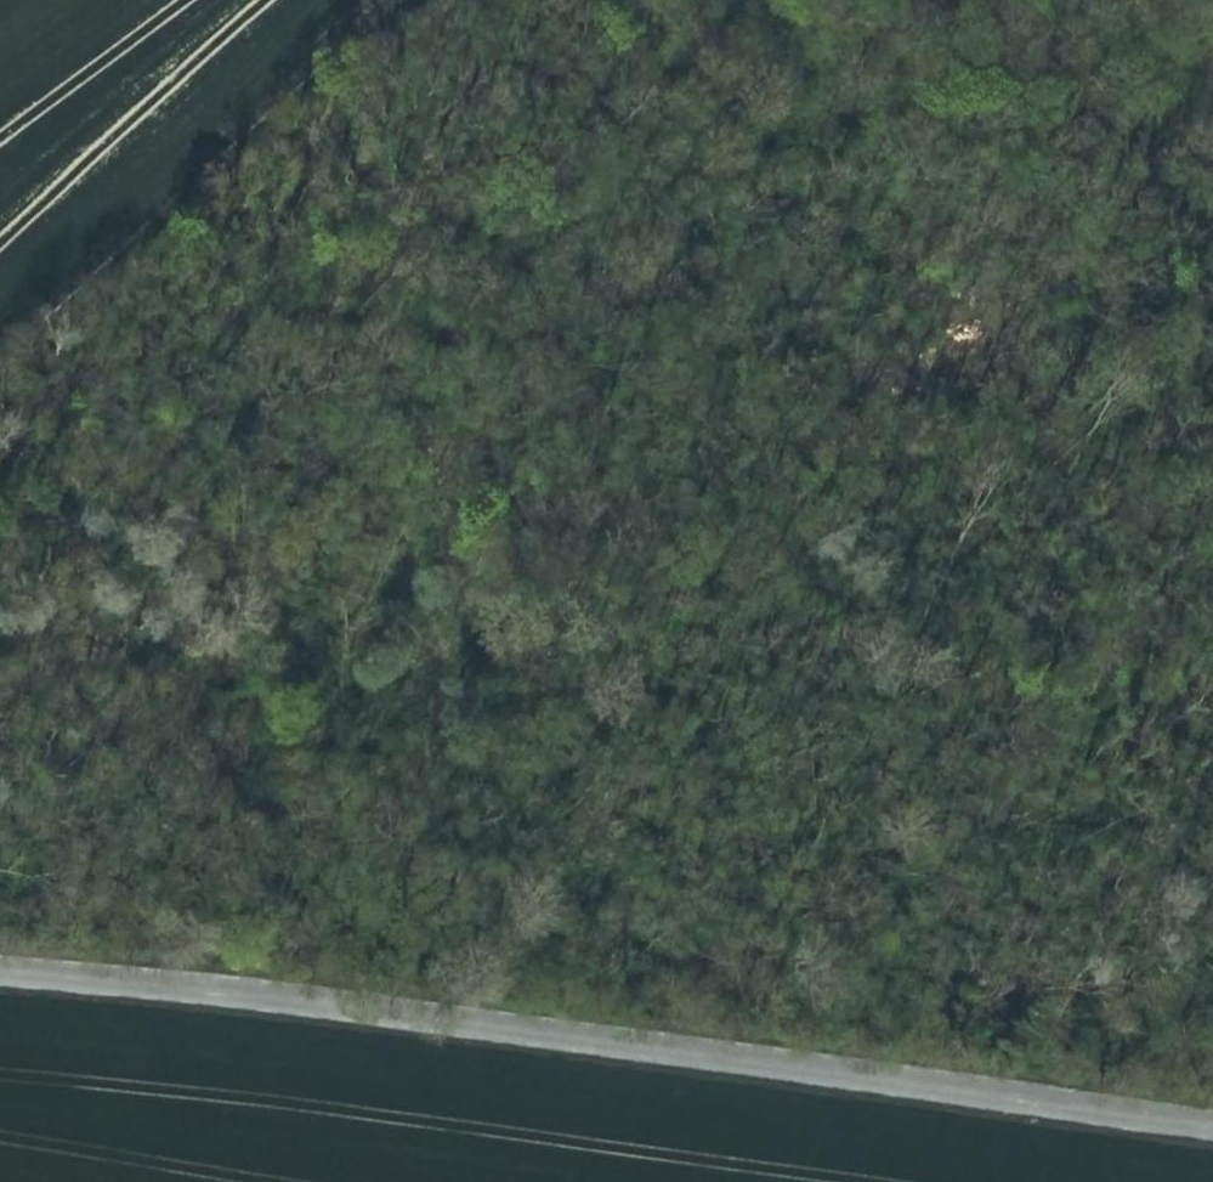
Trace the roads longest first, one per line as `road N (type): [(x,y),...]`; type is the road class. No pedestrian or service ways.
road 1 (tertiary): [(1212,1124),(0,981)]
road 2 (track): [(276,0),(0,237)]

